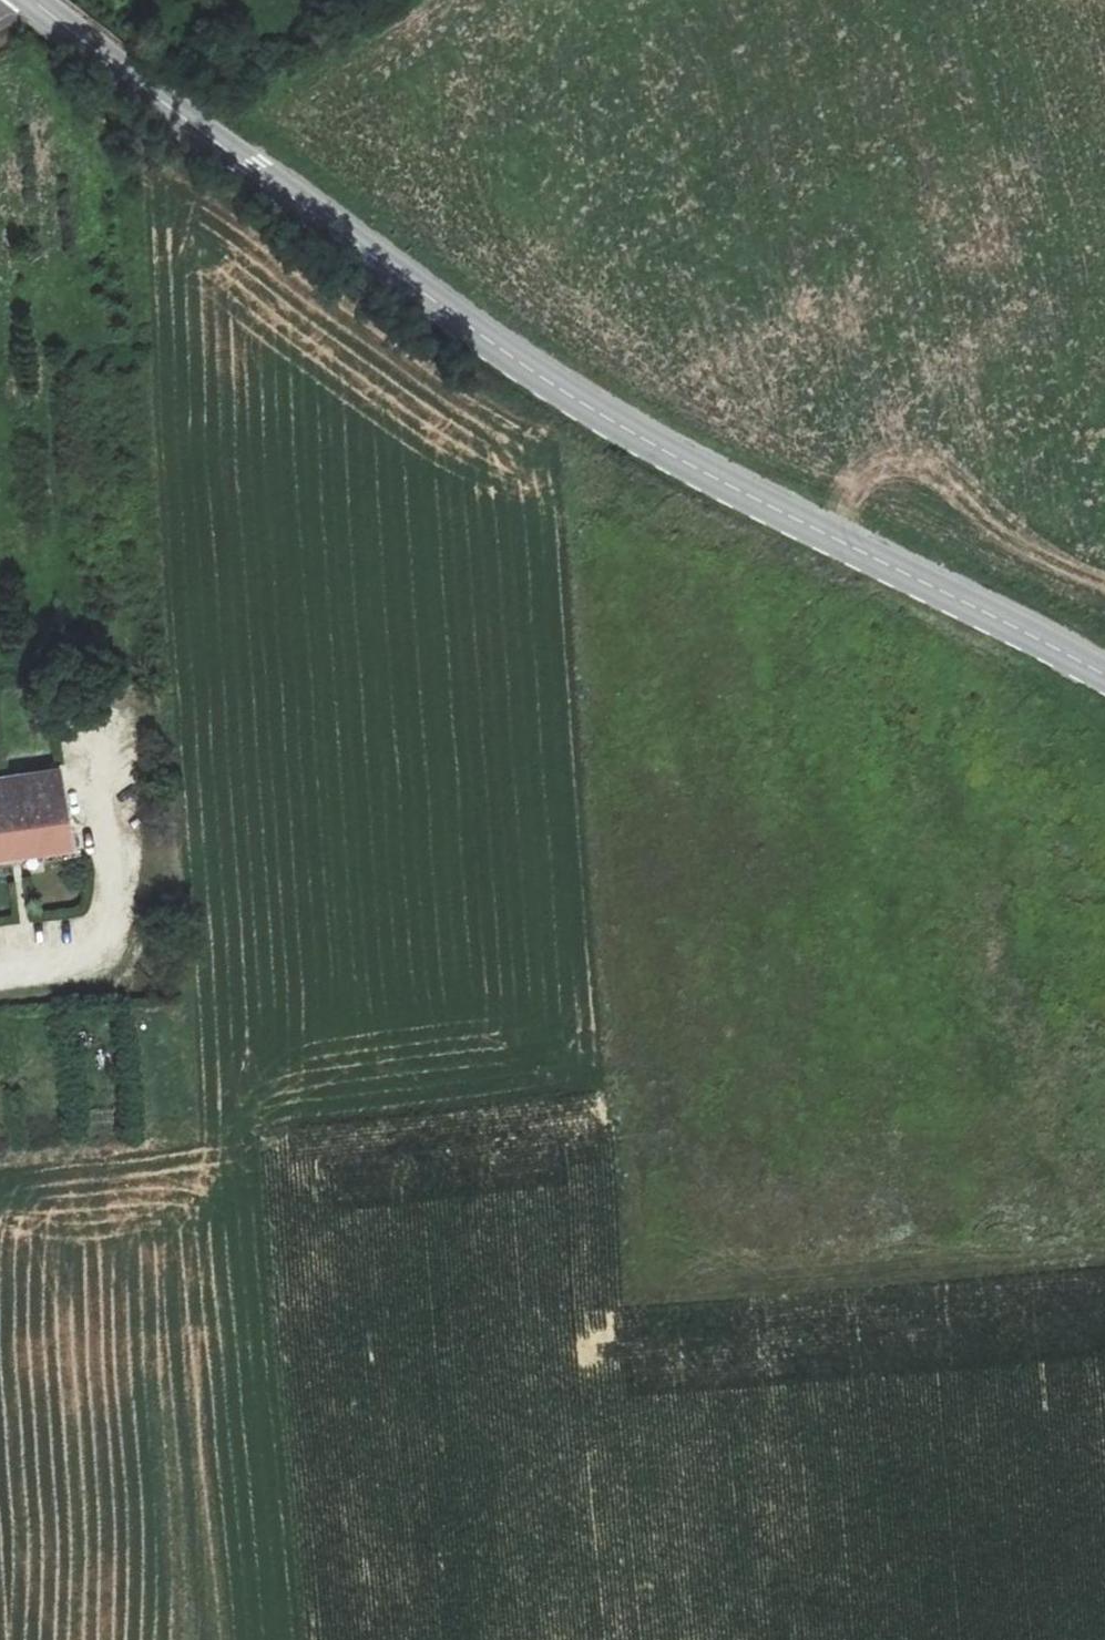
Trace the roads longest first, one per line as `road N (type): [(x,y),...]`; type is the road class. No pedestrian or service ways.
road 1 (secondary): [(37,0),(498,349),(593,410),(1104,675)]

